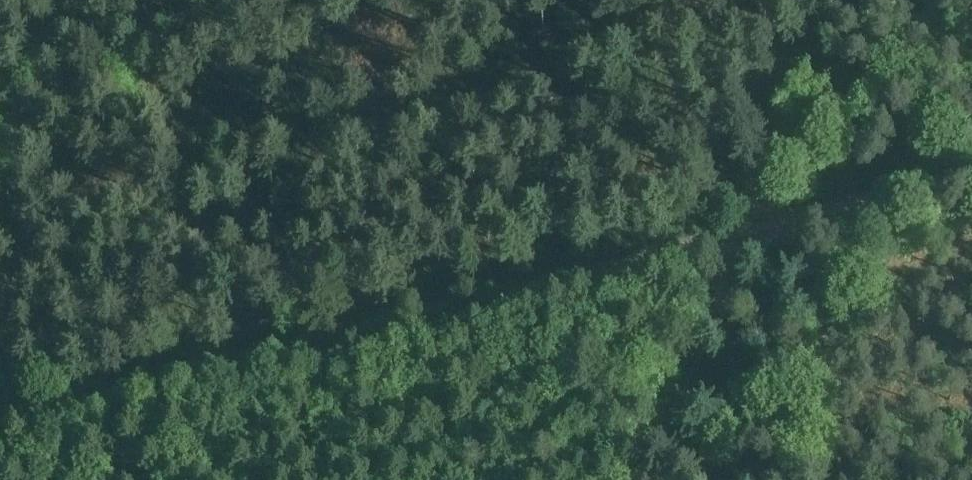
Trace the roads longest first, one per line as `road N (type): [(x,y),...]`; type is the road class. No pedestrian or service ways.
road 1 (track): [(971,169),(0,418)]

